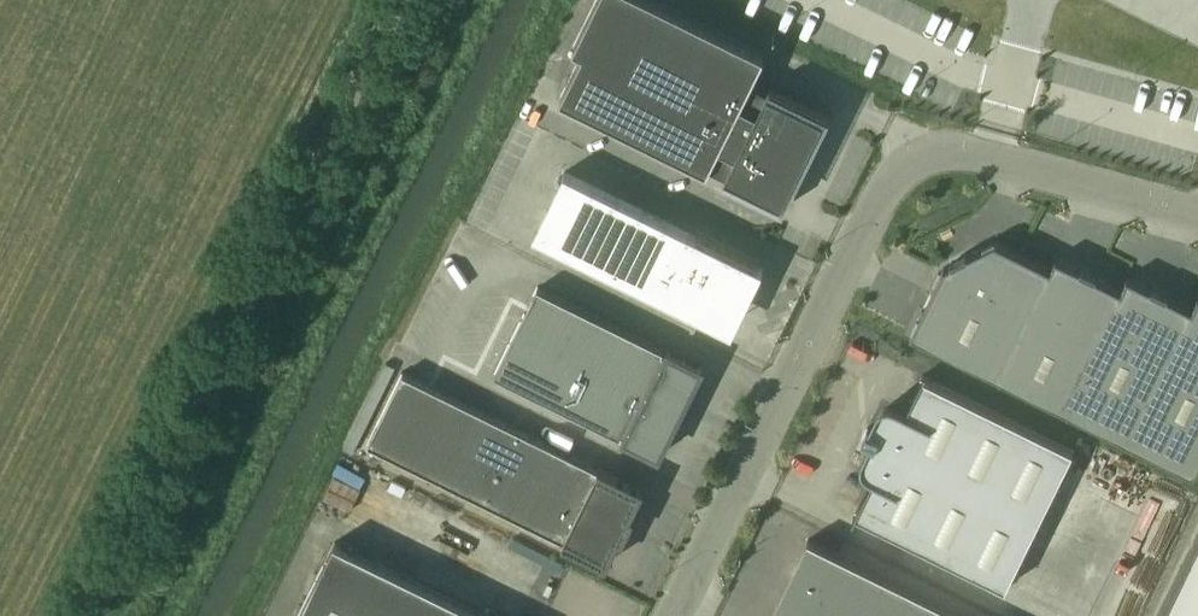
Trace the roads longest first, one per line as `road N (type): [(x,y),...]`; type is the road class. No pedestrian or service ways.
road 1 (unclassified): [(675,615),(882,198),(920,156),(977,152),(1197,212)]
road 2 (unclassified): [(88,615),(397,0)]

